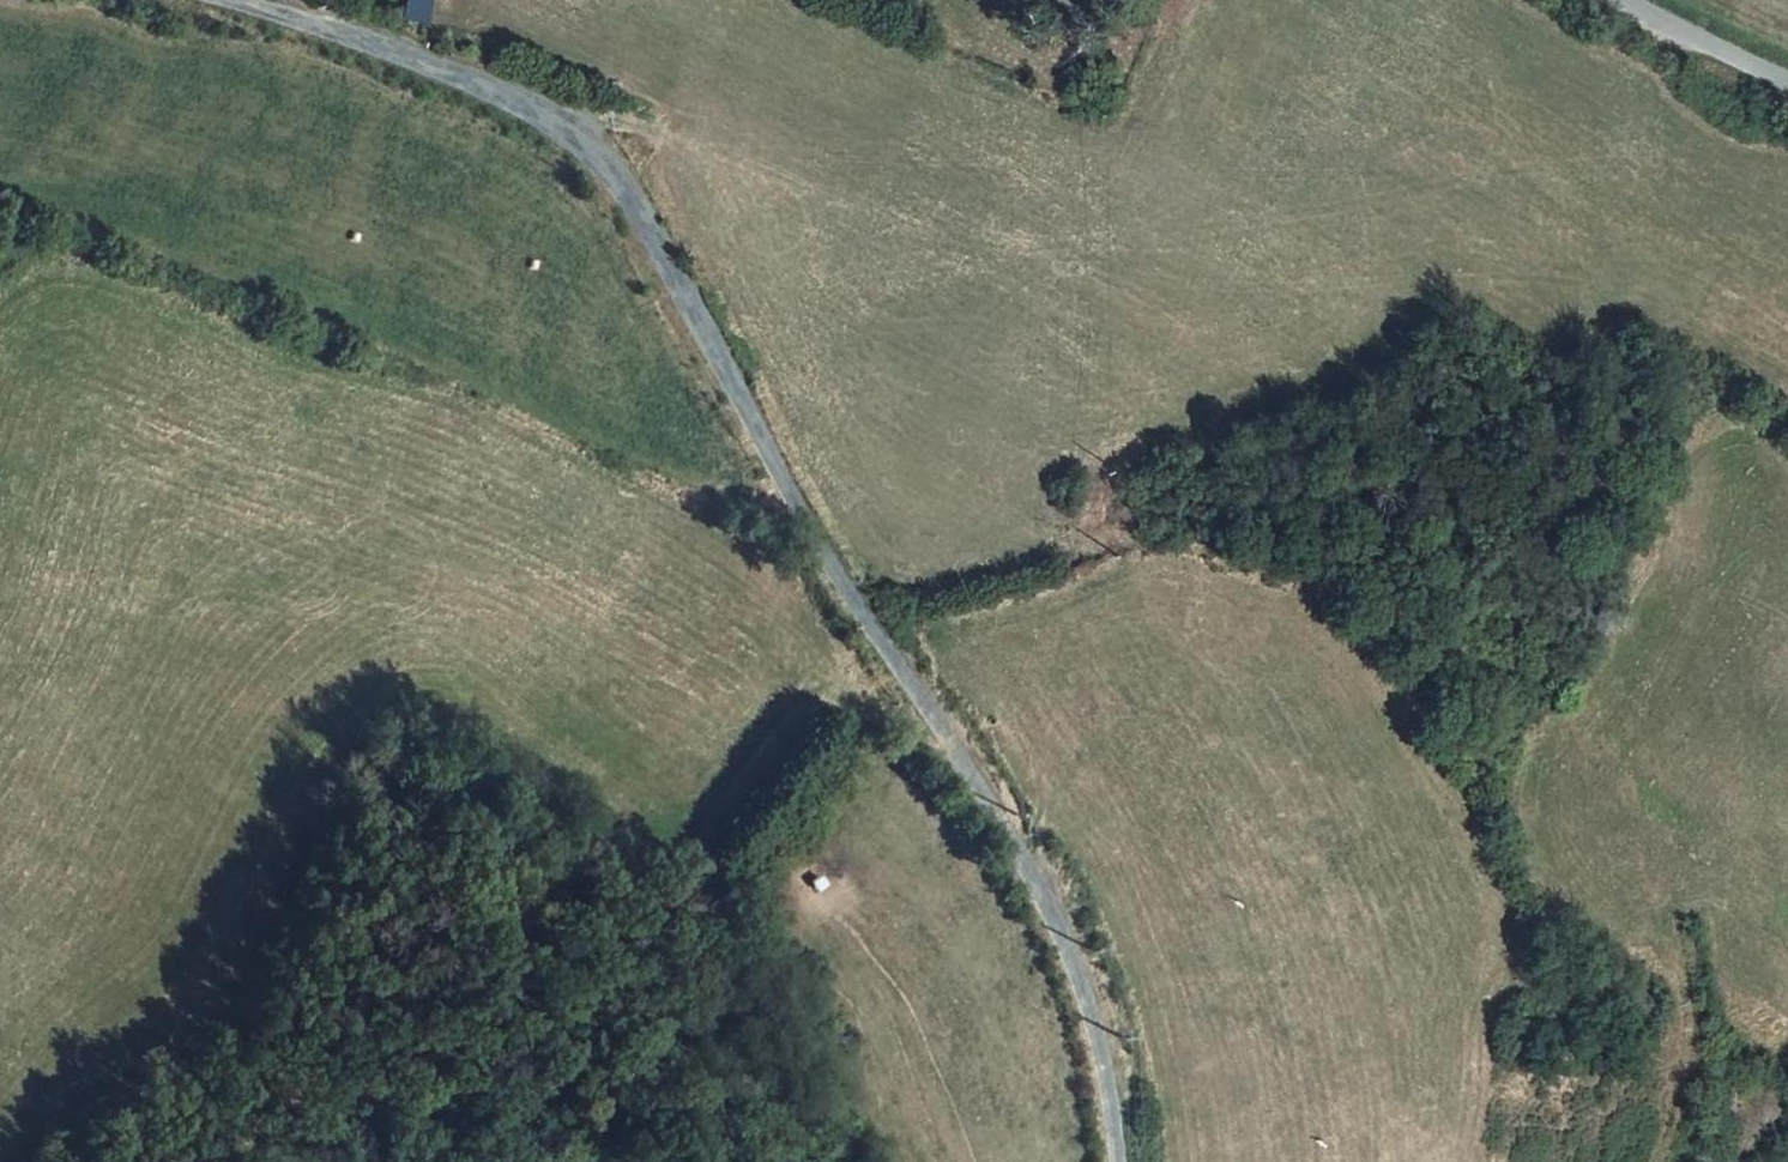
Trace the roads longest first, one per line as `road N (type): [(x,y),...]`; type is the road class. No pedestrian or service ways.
road 1 (unclassified): [(236,0),(514,97),(584,144),(627,189),(764,444),(1032,880),(1083,990),(1116,1161)]
road 2 (tertiary): [(1625,0),(1695,41),(1787,75)]

